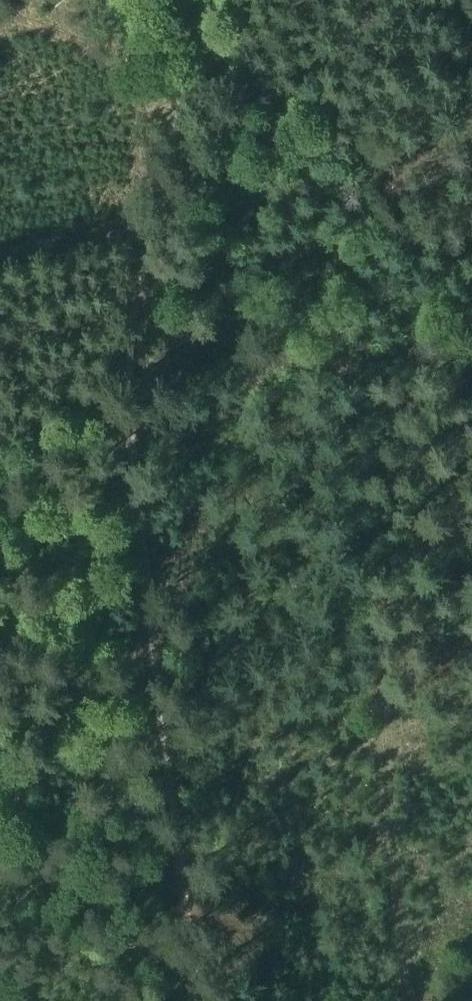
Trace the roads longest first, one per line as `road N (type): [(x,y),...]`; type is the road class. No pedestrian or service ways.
road 1 (track): [(194,0),(116,347),(193,1000)]
road 2 (track): [(471,327),(116,347)]

